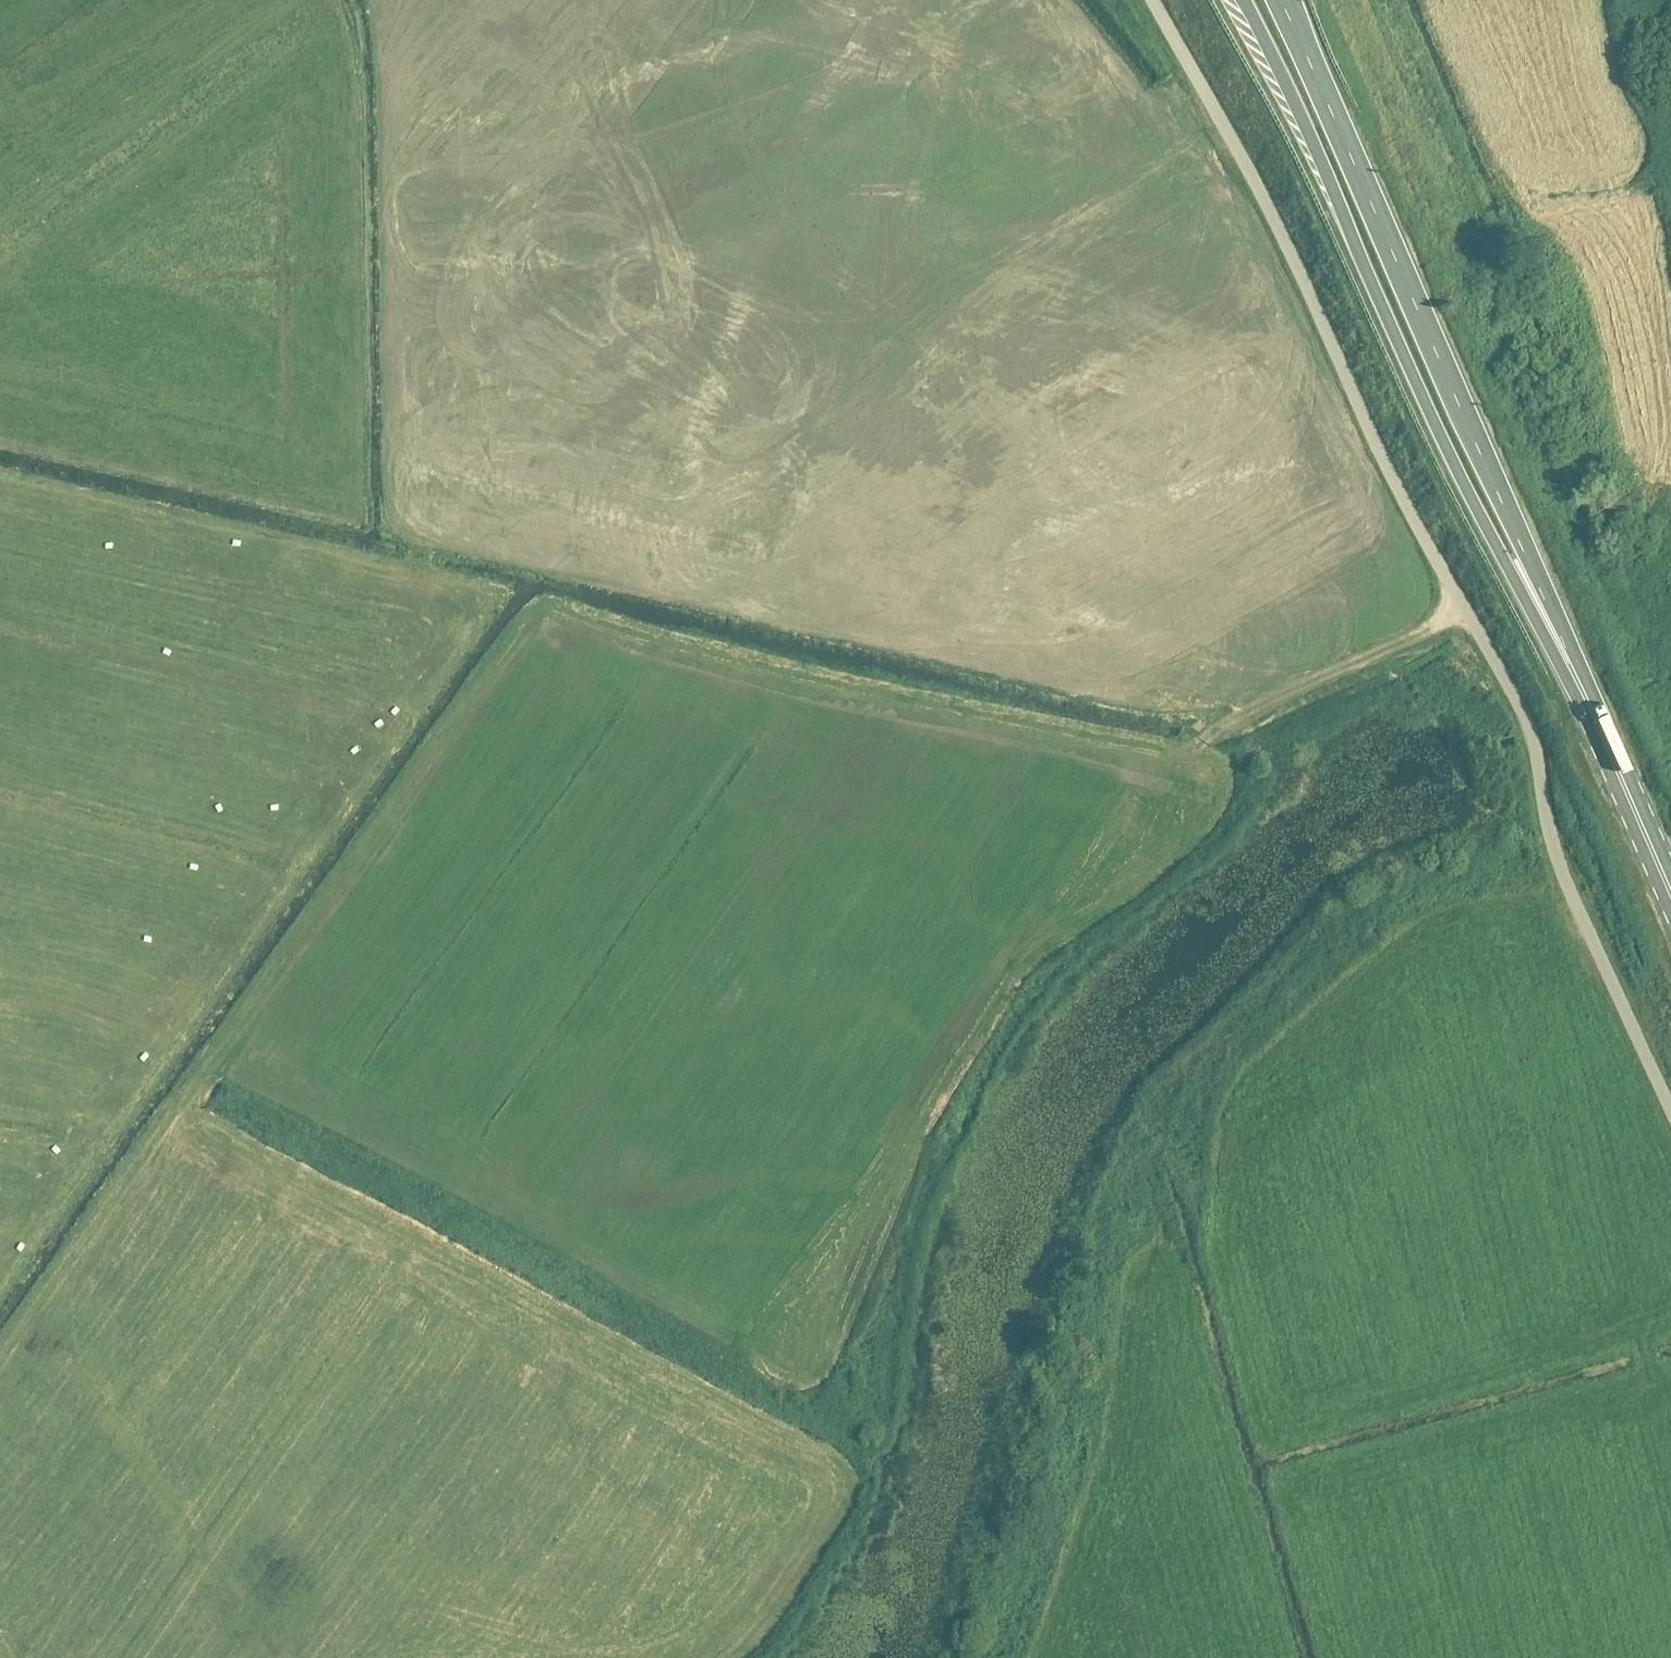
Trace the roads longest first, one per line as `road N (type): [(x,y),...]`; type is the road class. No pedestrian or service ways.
road 1 (primary): [(1240,0),(1414,387),(1502,557),(1543,614)]
road 2 (primary): [(1543,614),(1525,553),(1278,0)]
road 3 (primary): [(1670,900),(1543,614)]
road 4 (track): [(1464,608),(1280,694),(1204,748)]

